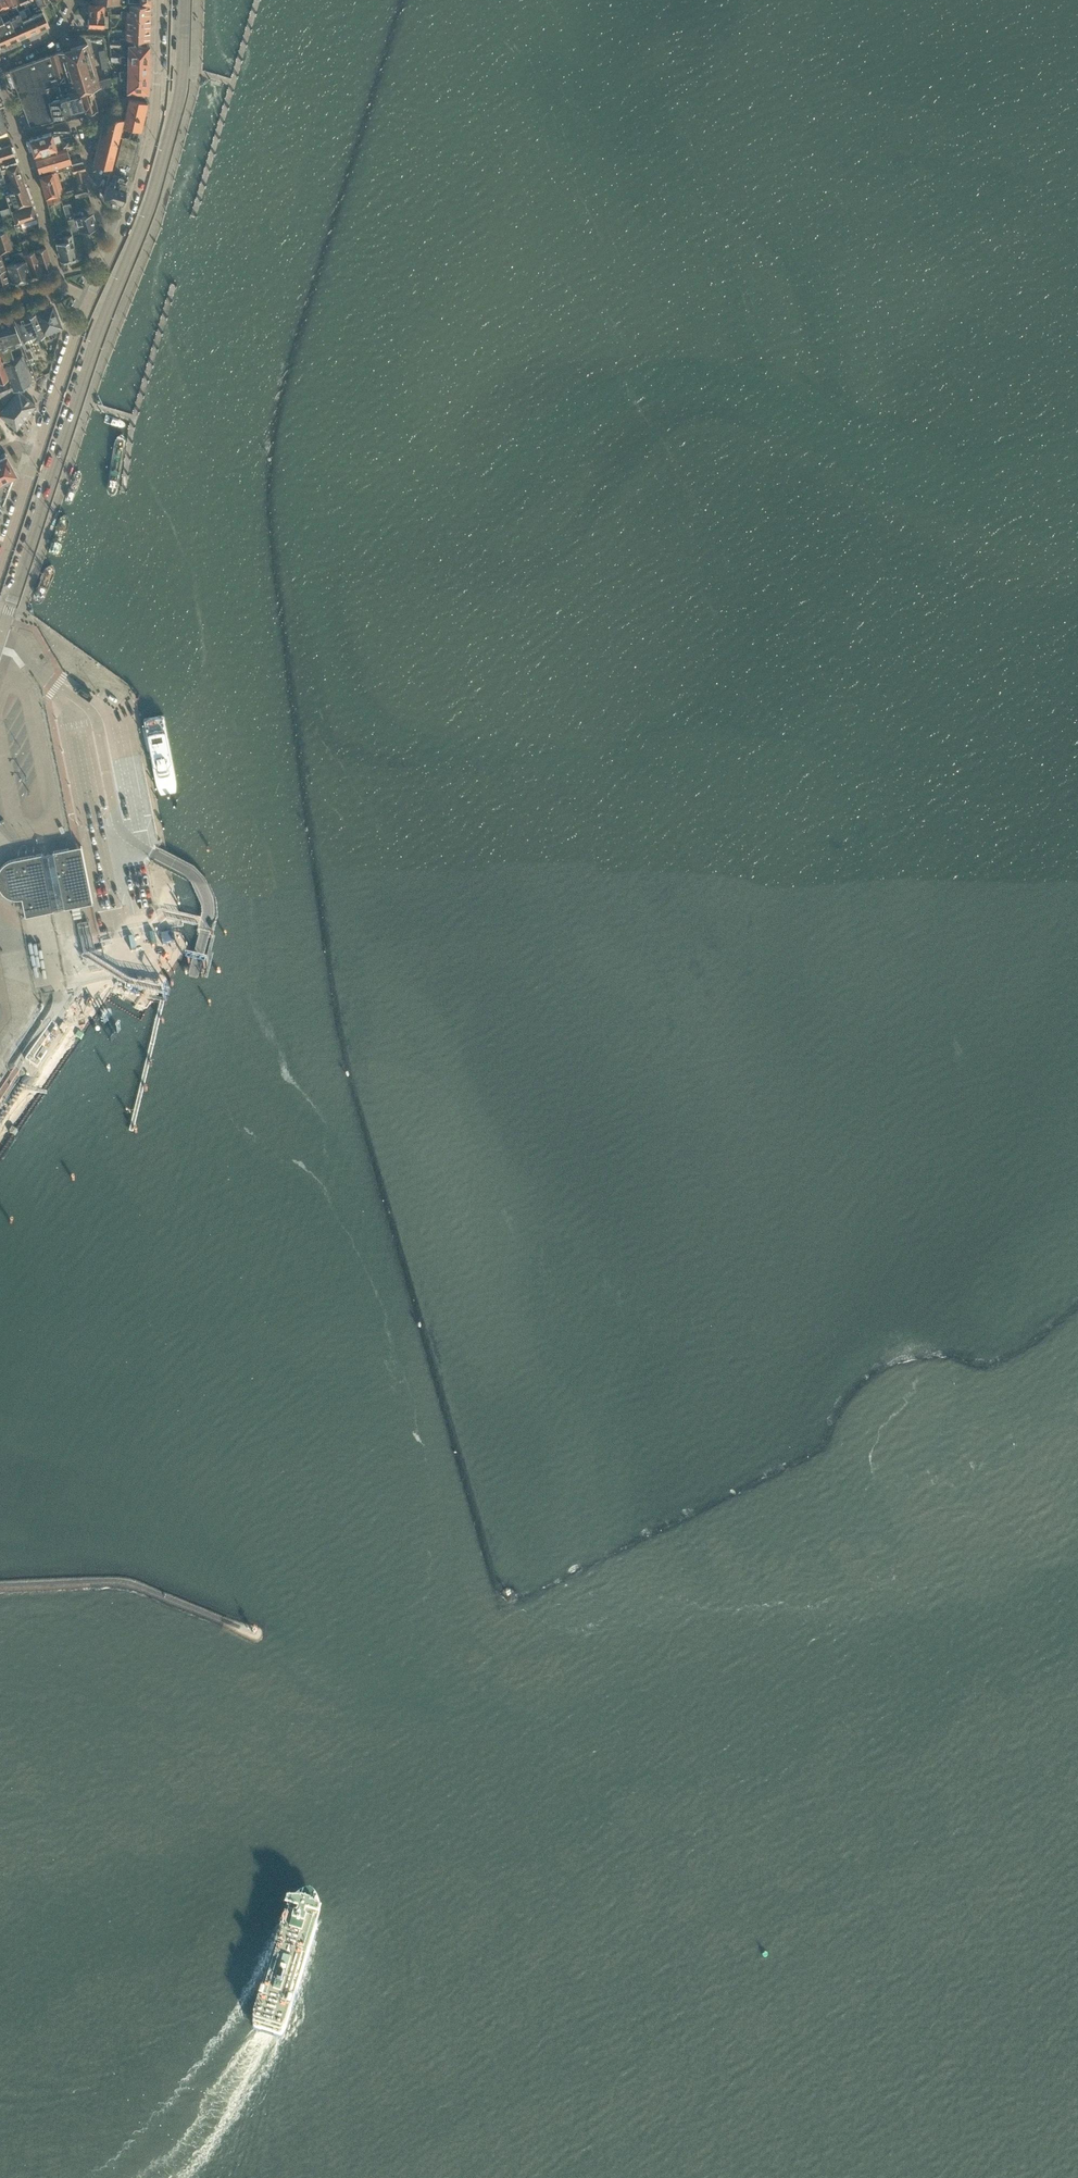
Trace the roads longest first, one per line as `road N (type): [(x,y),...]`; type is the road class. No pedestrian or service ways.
road 1 (tertiary): [(0,639),(91,350),(154,193),(181,94),(185,0)]
road 2 (residential): [(120,233),(76,332),(0,567)]
road 3 (residential): [(159,0),(153,136),(120,233)]
road 4 (residential): [(120,233),(103,220),(73,123)]

